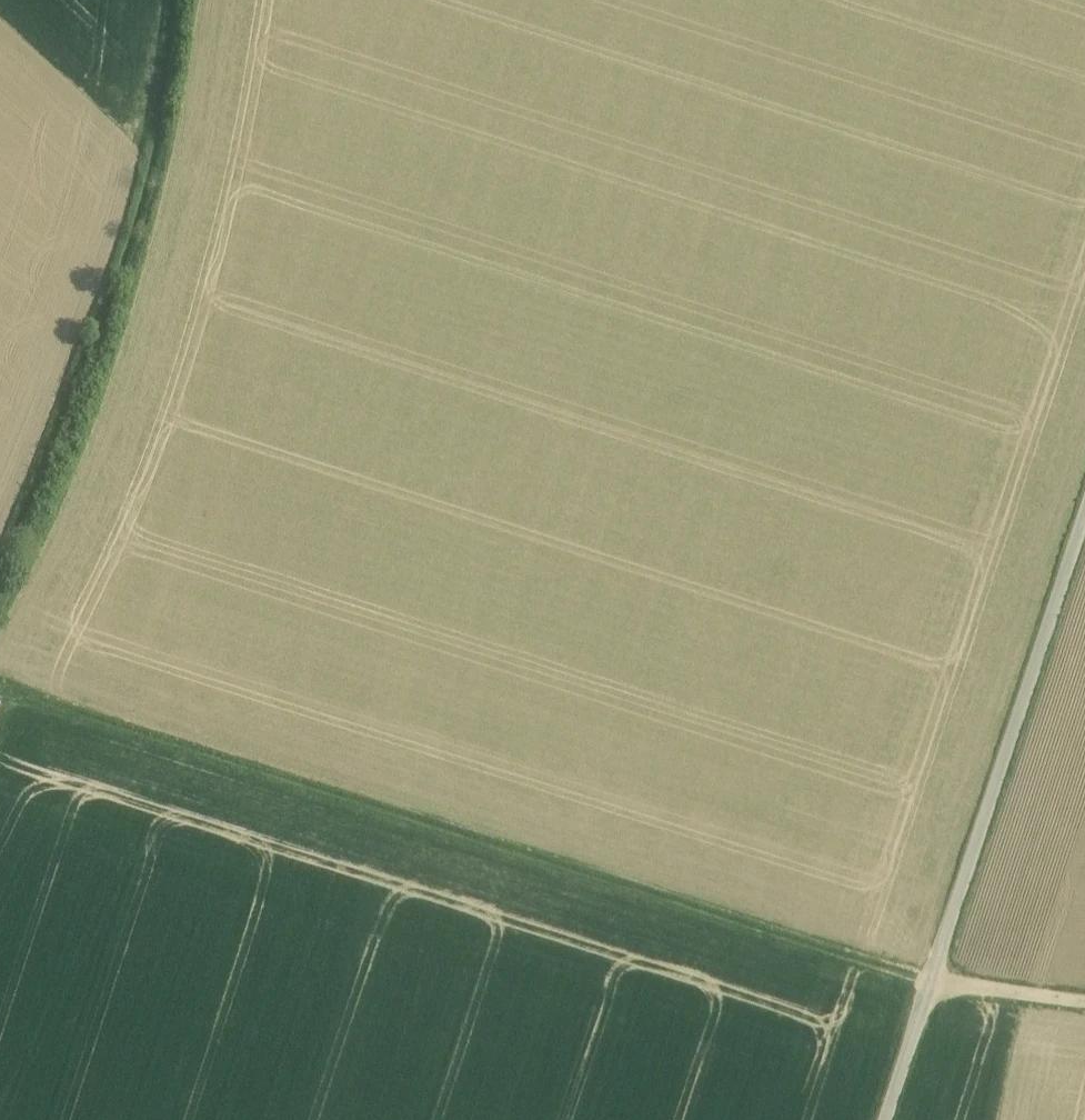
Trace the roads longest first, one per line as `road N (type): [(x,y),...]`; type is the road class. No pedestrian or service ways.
road 1 (track): [(30,695),(930,976),(1084,993)]
road 2 (residential): [(883,1119),(1084,511)]

